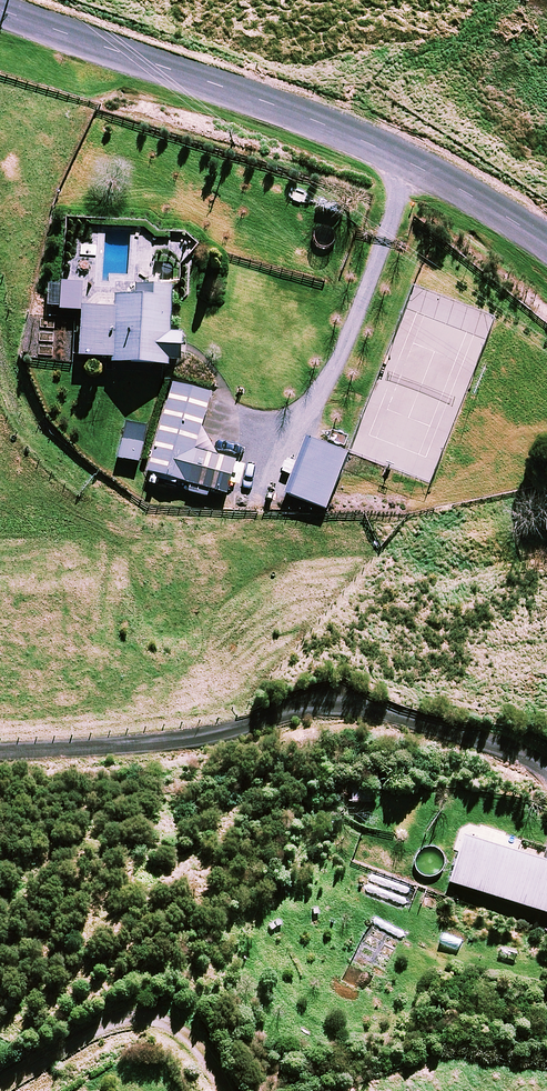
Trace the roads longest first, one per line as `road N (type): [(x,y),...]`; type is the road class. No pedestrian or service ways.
road 1 (unclassified): [(0,6),(340,132),(451,182),(546,243)]
road 2 (track): [(0,761),(312,715),(416,722),(546,772)]
road 3 (track): [(407,162),(344,352),(318,403),(296,426),(262,438)]
road 4 (track): [(0,1087),(87,1034),(155,1023),(199,1054),(213,1090)]

